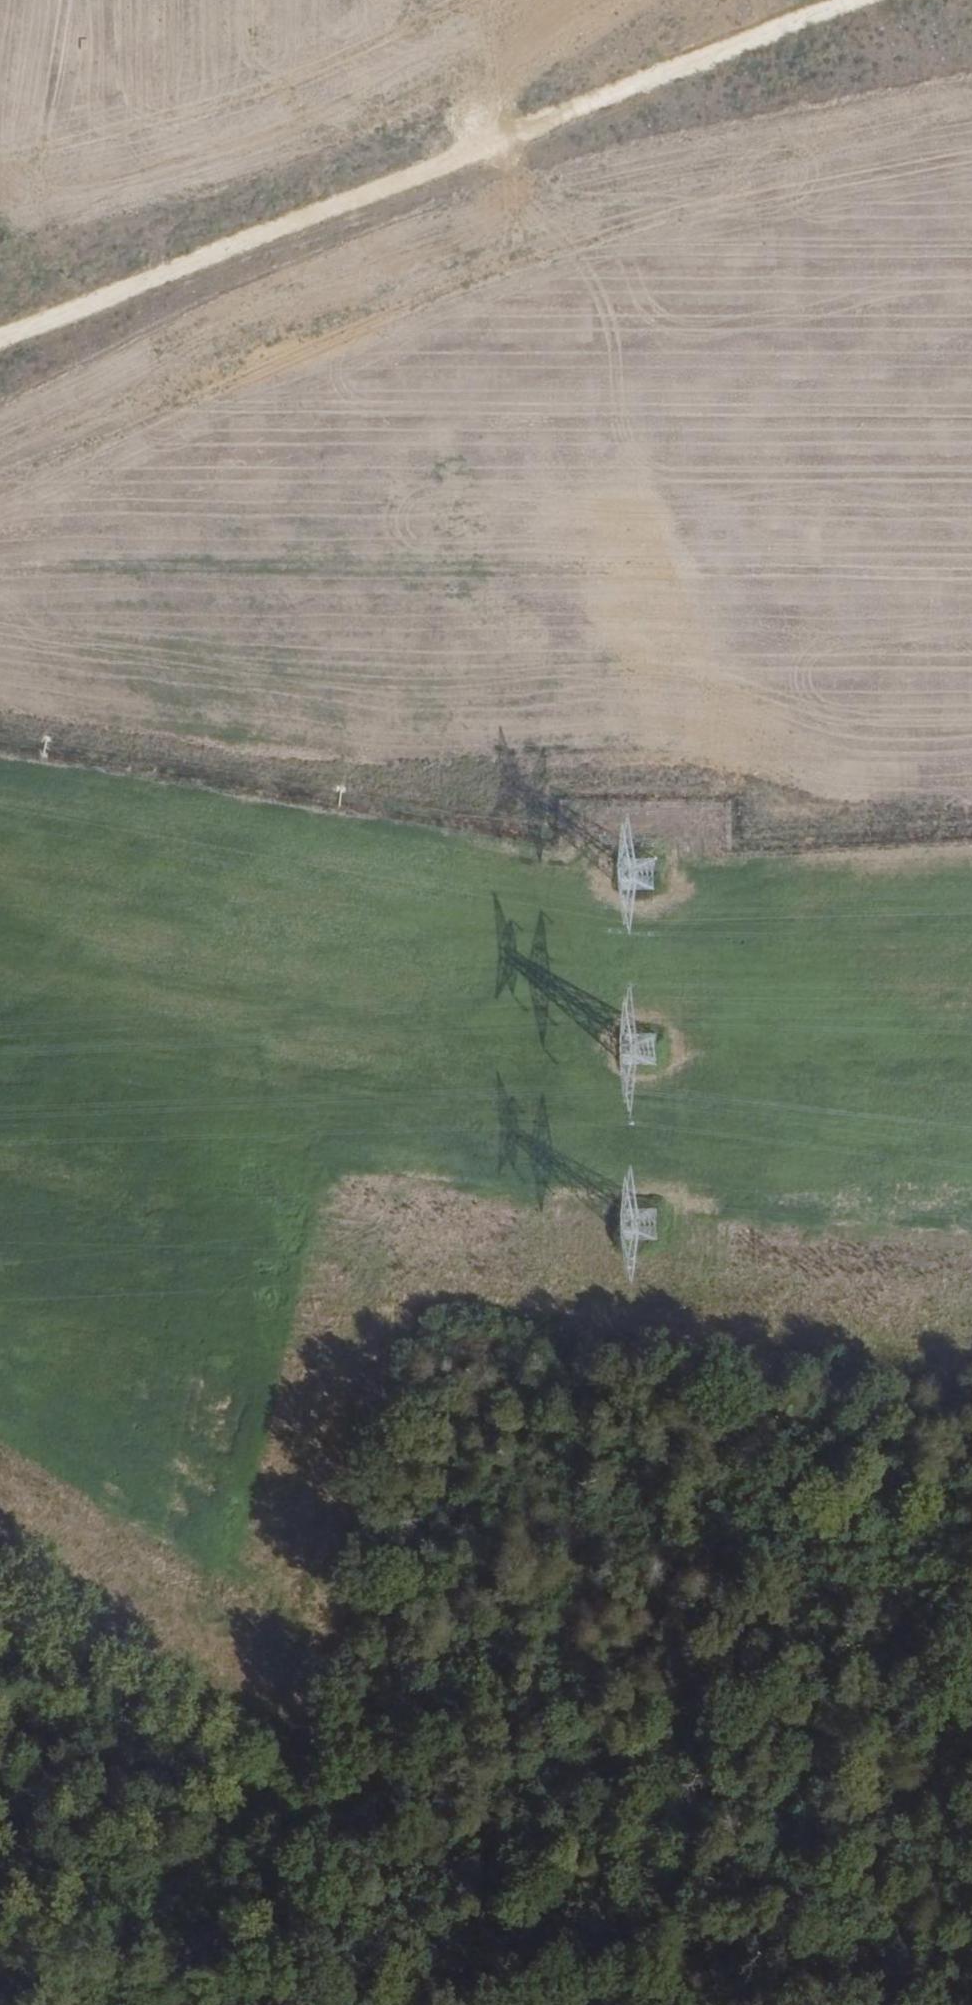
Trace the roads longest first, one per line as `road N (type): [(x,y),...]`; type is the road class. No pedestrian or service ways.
road 1 (track): [(0,343),(848,0)]

